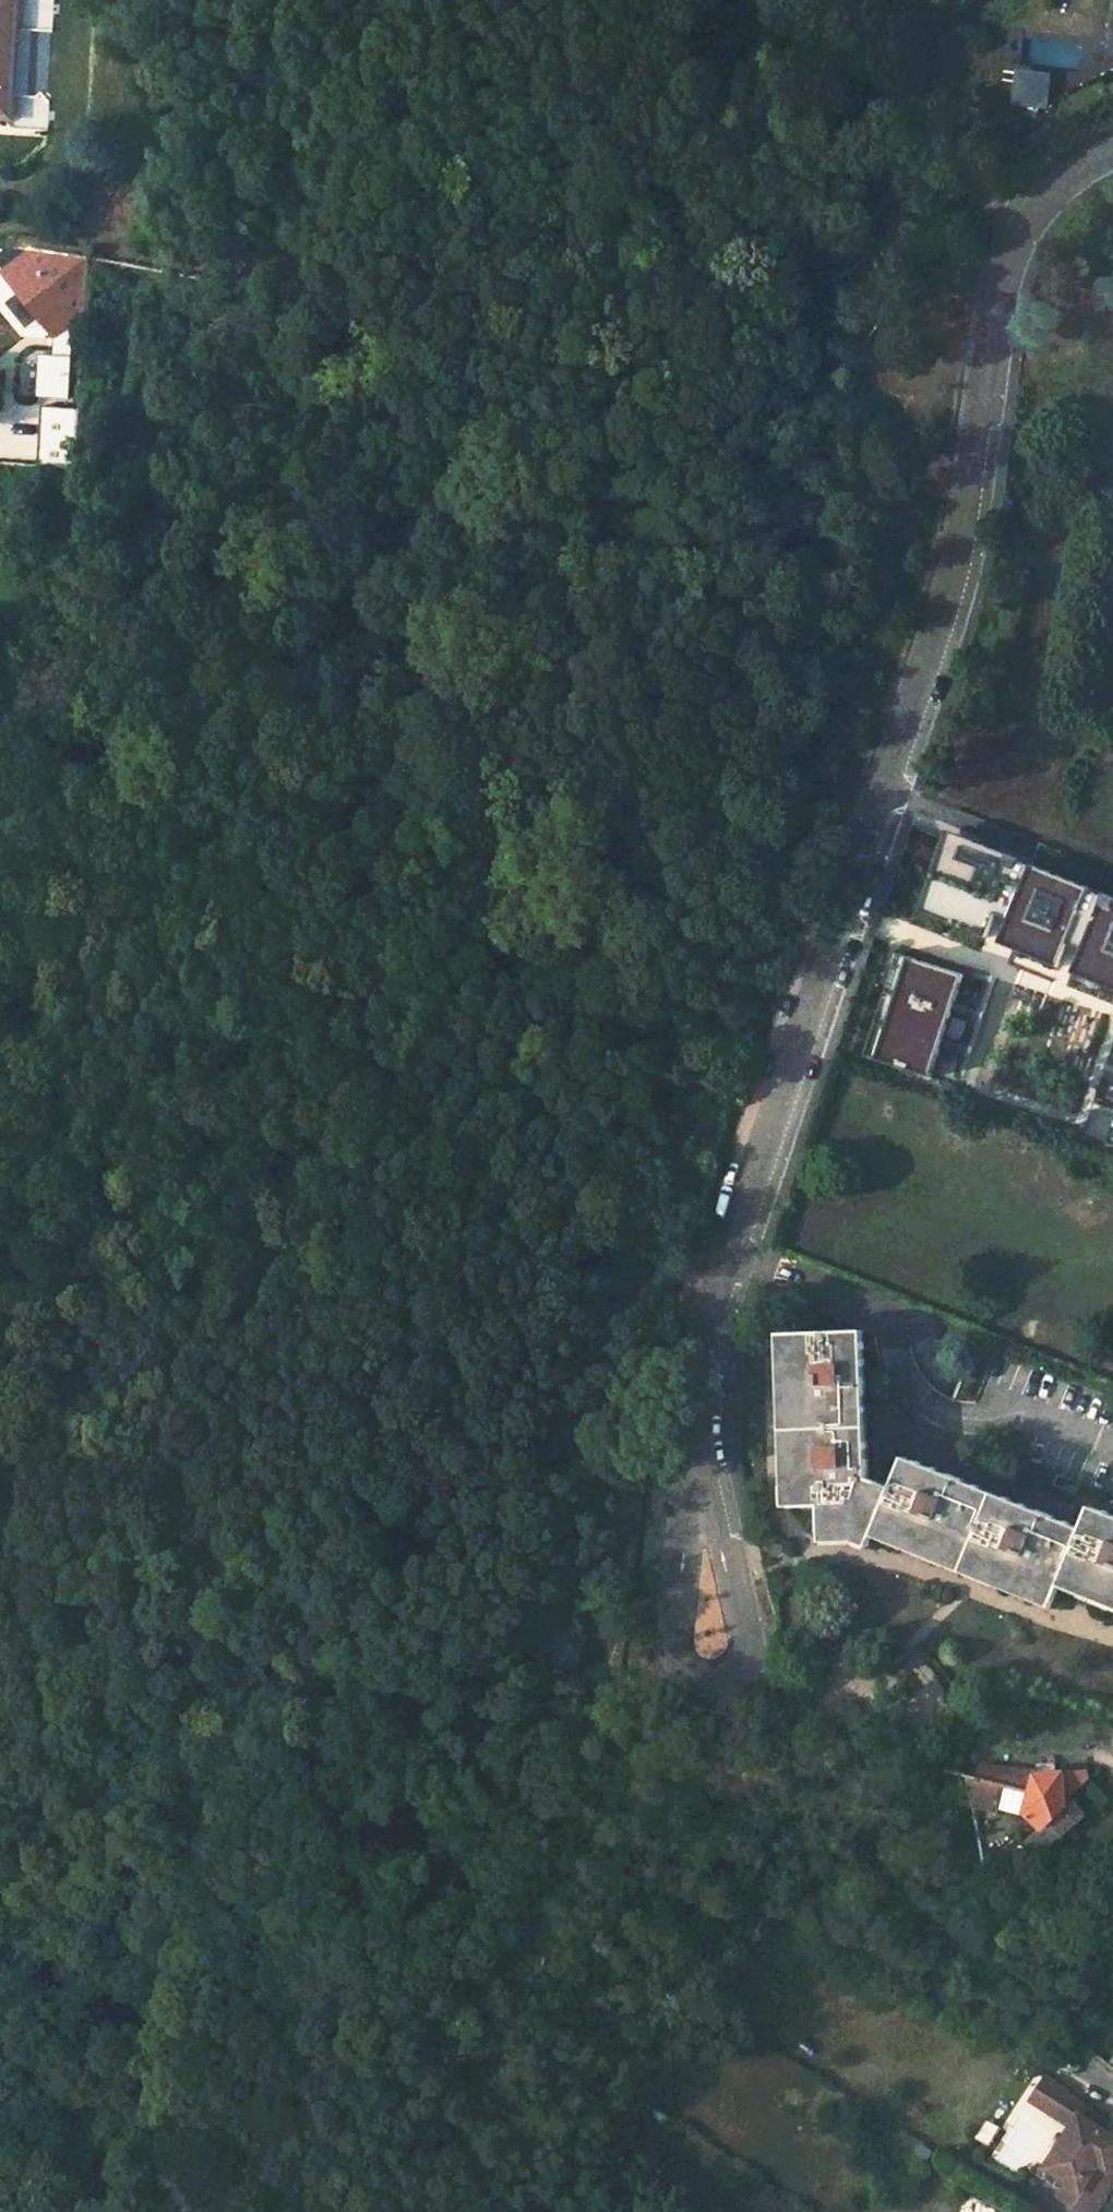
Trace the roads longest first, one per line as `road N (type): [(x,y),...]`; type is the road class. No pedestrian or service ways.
road 1 (residential): [(1112,152),(1048,192),(1018,232),(998,290),(956,568),(731,1257),(709,1345),(698,1452),(702,1647)]

